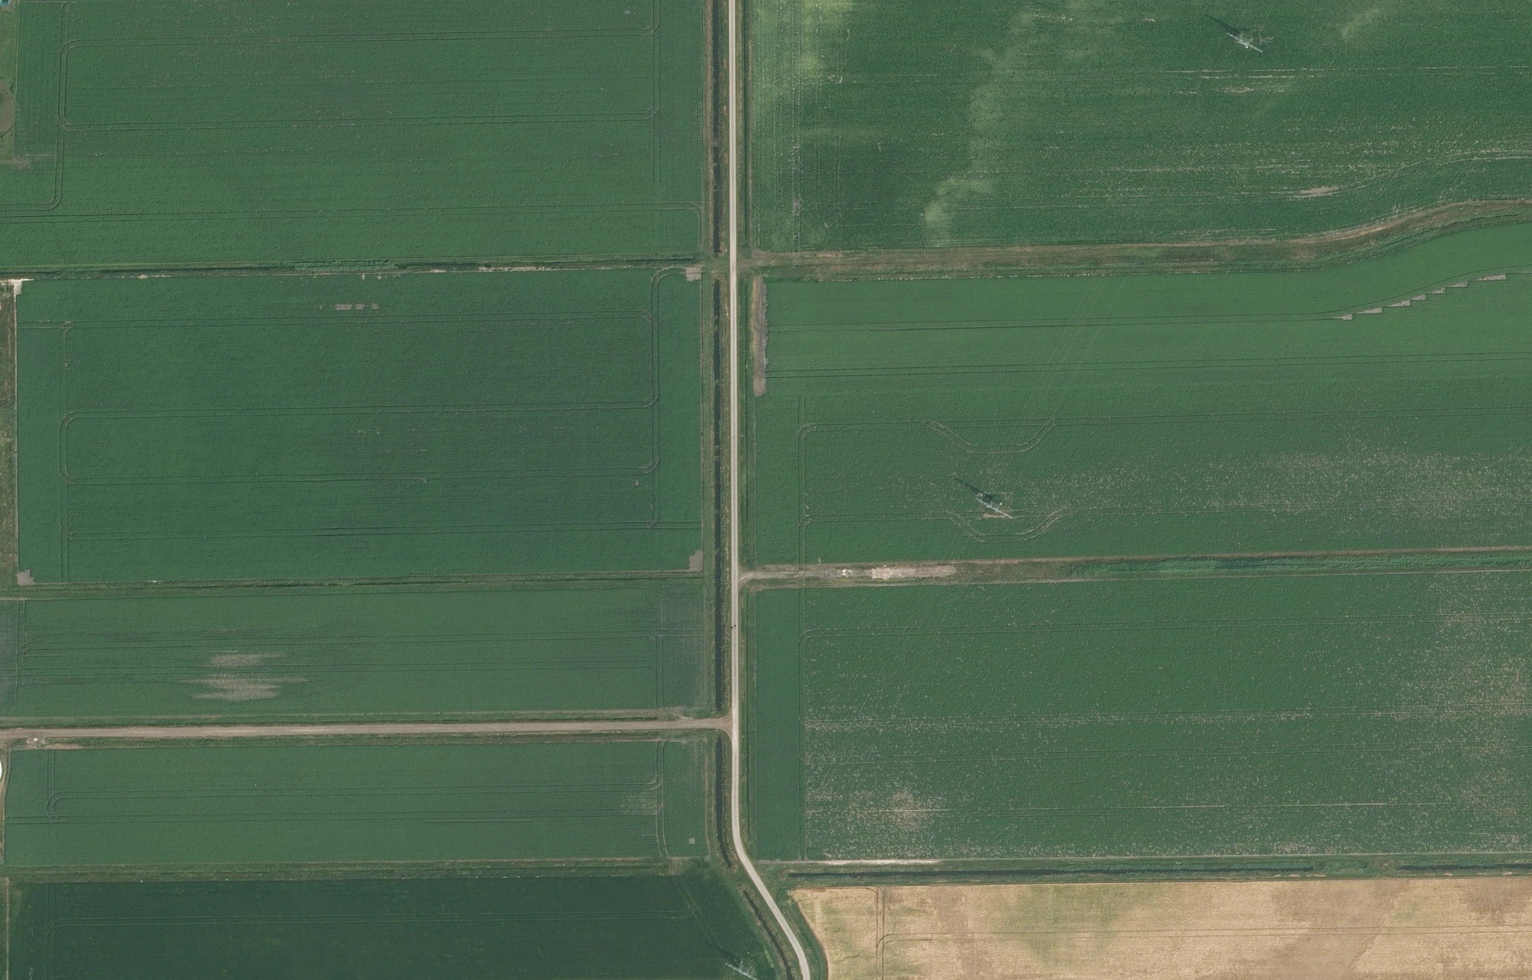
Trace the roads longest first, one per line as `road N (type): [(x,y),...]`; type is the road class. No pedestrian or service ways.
road 1 (unclassified): [(805,979),(799,952),(737,841),(731,0)]
road 2 (track): [(735,723),(0,735)]

